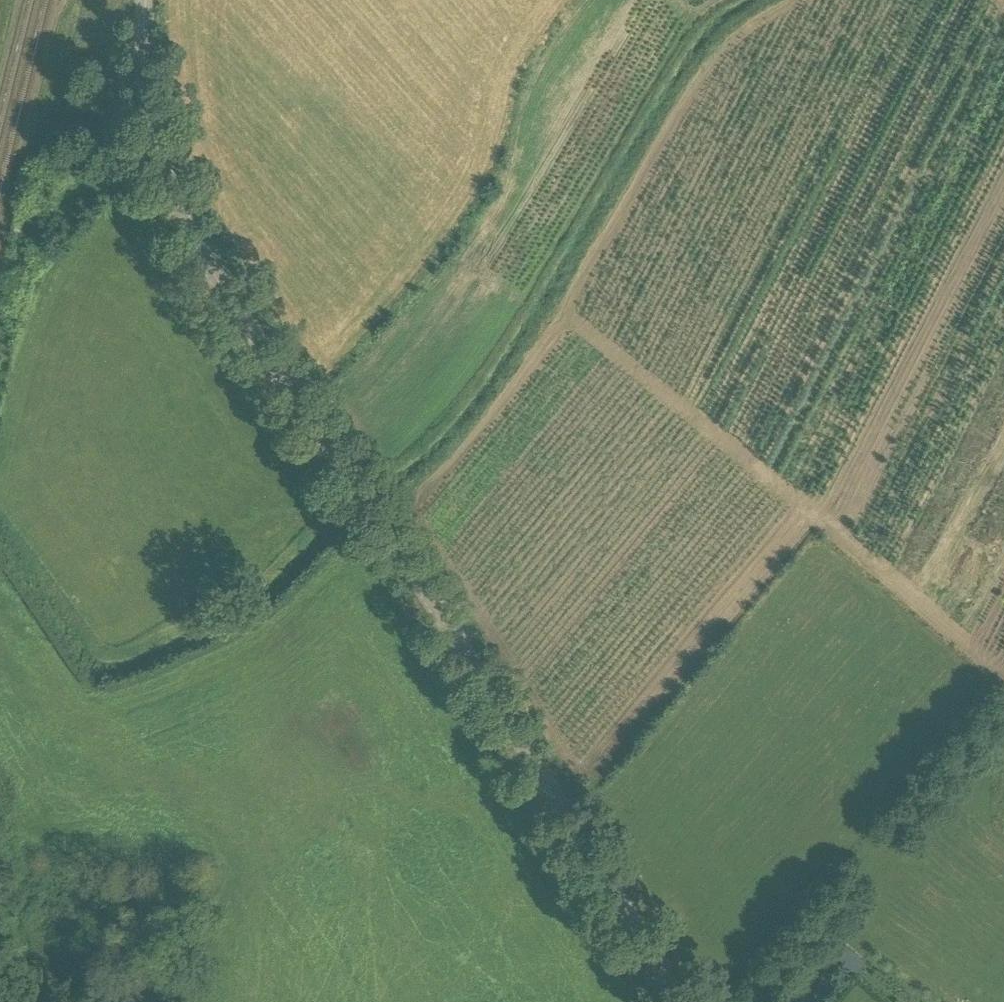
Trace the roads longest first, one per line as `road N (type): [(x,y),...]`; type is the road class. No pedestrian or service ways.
road 1 (unclassified): [(688,1001),(182,182),(156,66),(155,0)]

